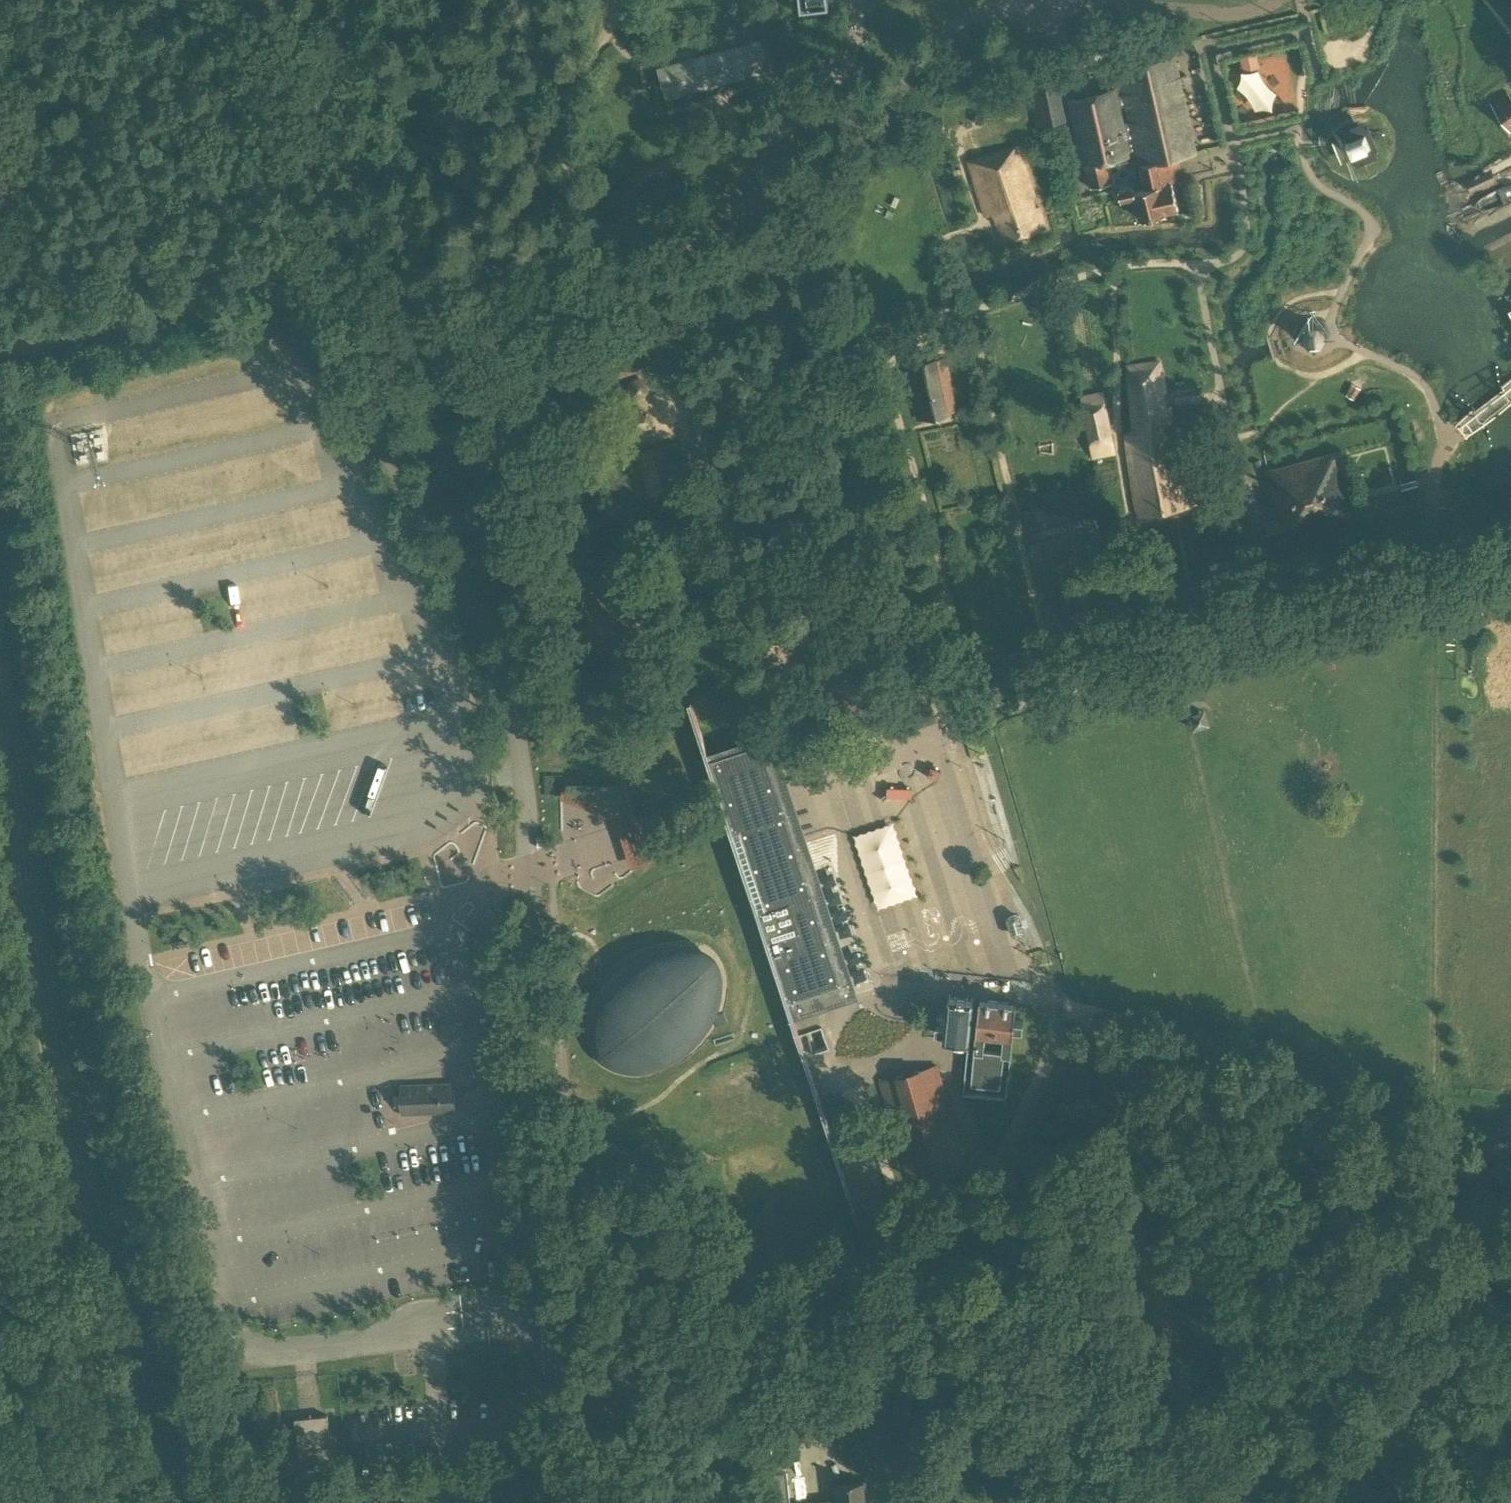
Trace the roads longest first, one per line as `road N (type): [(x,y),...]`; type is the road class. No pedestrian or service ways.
road 1 (unclassified): [(562,1502),(522,767),(510,708),(467,600),(374,433),(311,298),(0,350)]
road 2 (tertiary): [(193,1502),(103,1266),(76,1160),(44,1003),(0,671)]
road 3 (track): [(238,0),(311,298)]

